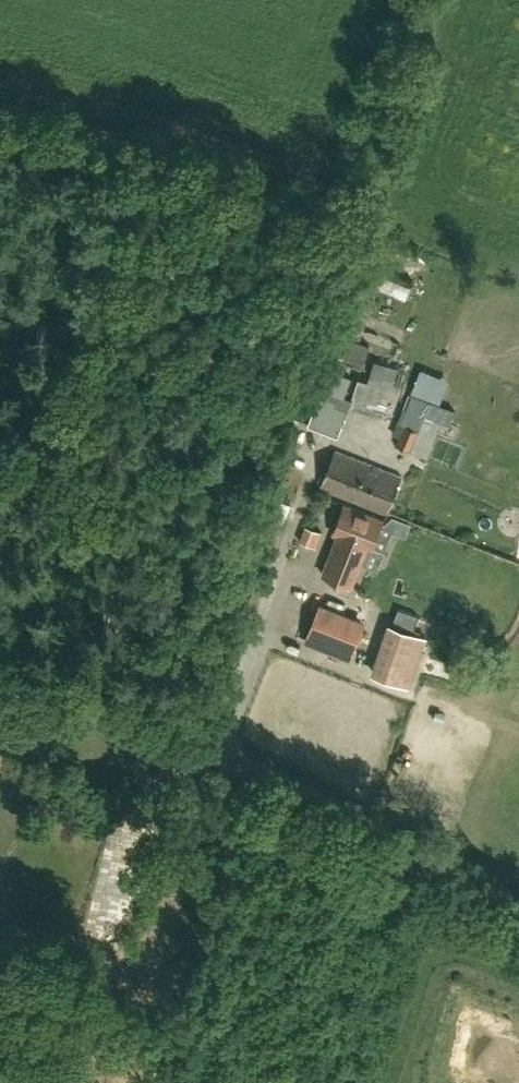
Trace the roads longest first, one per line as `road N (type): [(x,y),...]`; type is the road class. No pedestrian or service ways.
road 1 (unclassified): [(518,907),(0,647)]

